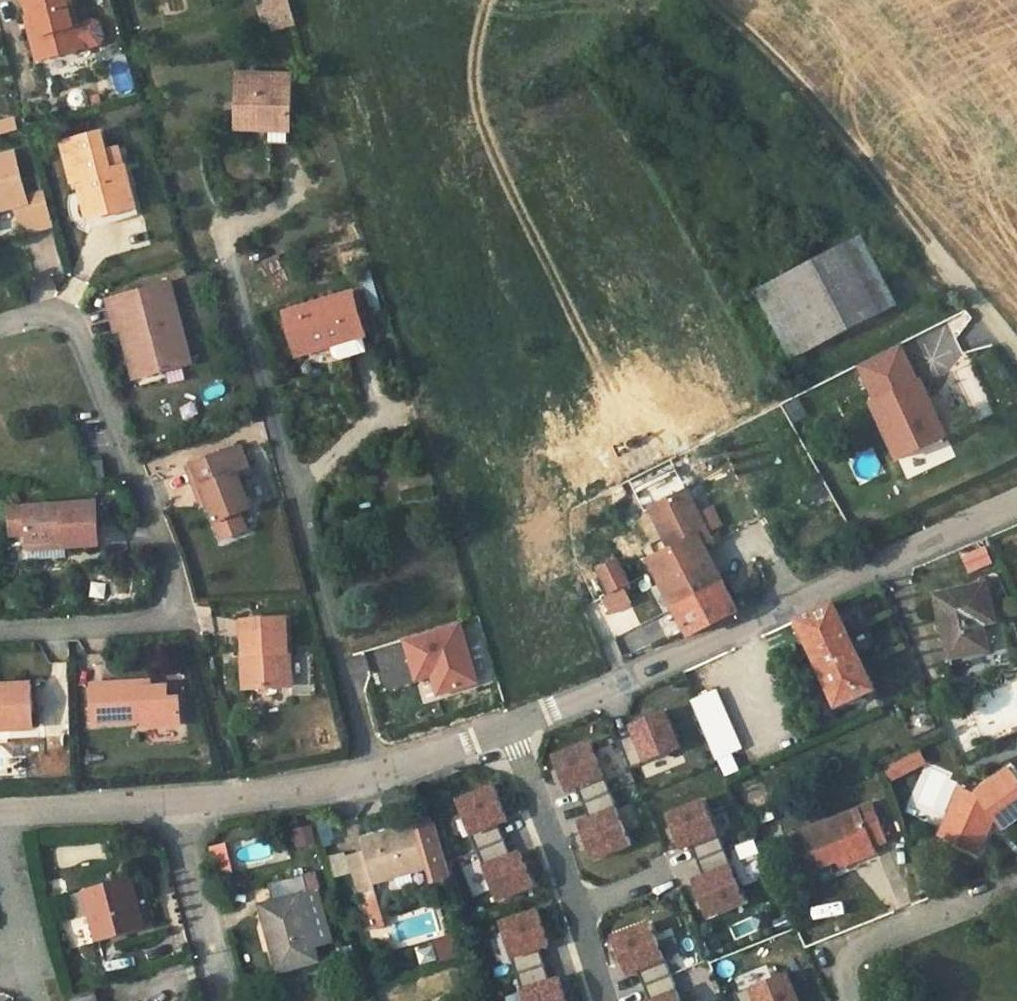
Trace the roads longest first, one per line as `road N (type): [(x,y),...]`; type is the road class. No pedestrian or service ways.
road 1 (unclassified): [(510,730),(734,639),(897,554),(1016,504)]
road 2 (residential): [(0,632),(134,624),(170,607),(174,592),(70,326),(42,315),(0,325)]
road 3 (residential): [(227,267),(365,778)]
road 4 (track): [(925,248),(703,0)]
road 5 (residential): [(1016,886),(854,951),(845,974),(854,1000)]
road 6 (residential): [(173,804),(226,1000)]
road 7 (unclassified): [(173,804),(365,778)]
road 8 (residential): [(578,909),(510,730)]
road 9 (unclassified): [(0,810),(173,804)]
road 10 (unclassified): [(365,778),(510,730)]
road 11 (residential): [(1016,365),(925,248)]
road 12 (residential): [(0,868),(36,1000)]

